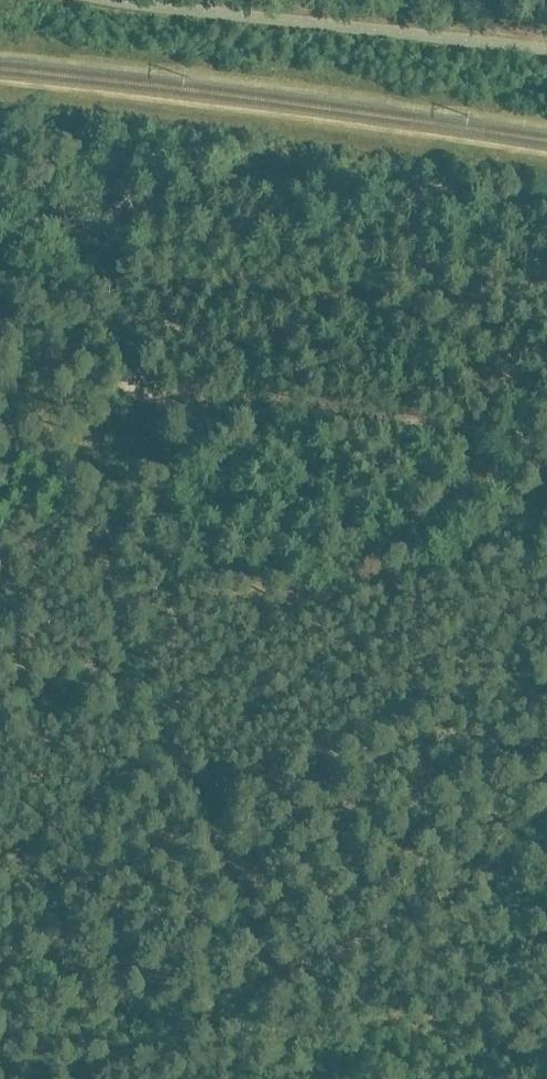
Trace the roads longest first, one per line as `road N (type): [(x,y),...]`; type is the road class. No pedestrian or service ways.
road 1 (track): [(546,323),(0,310)]

